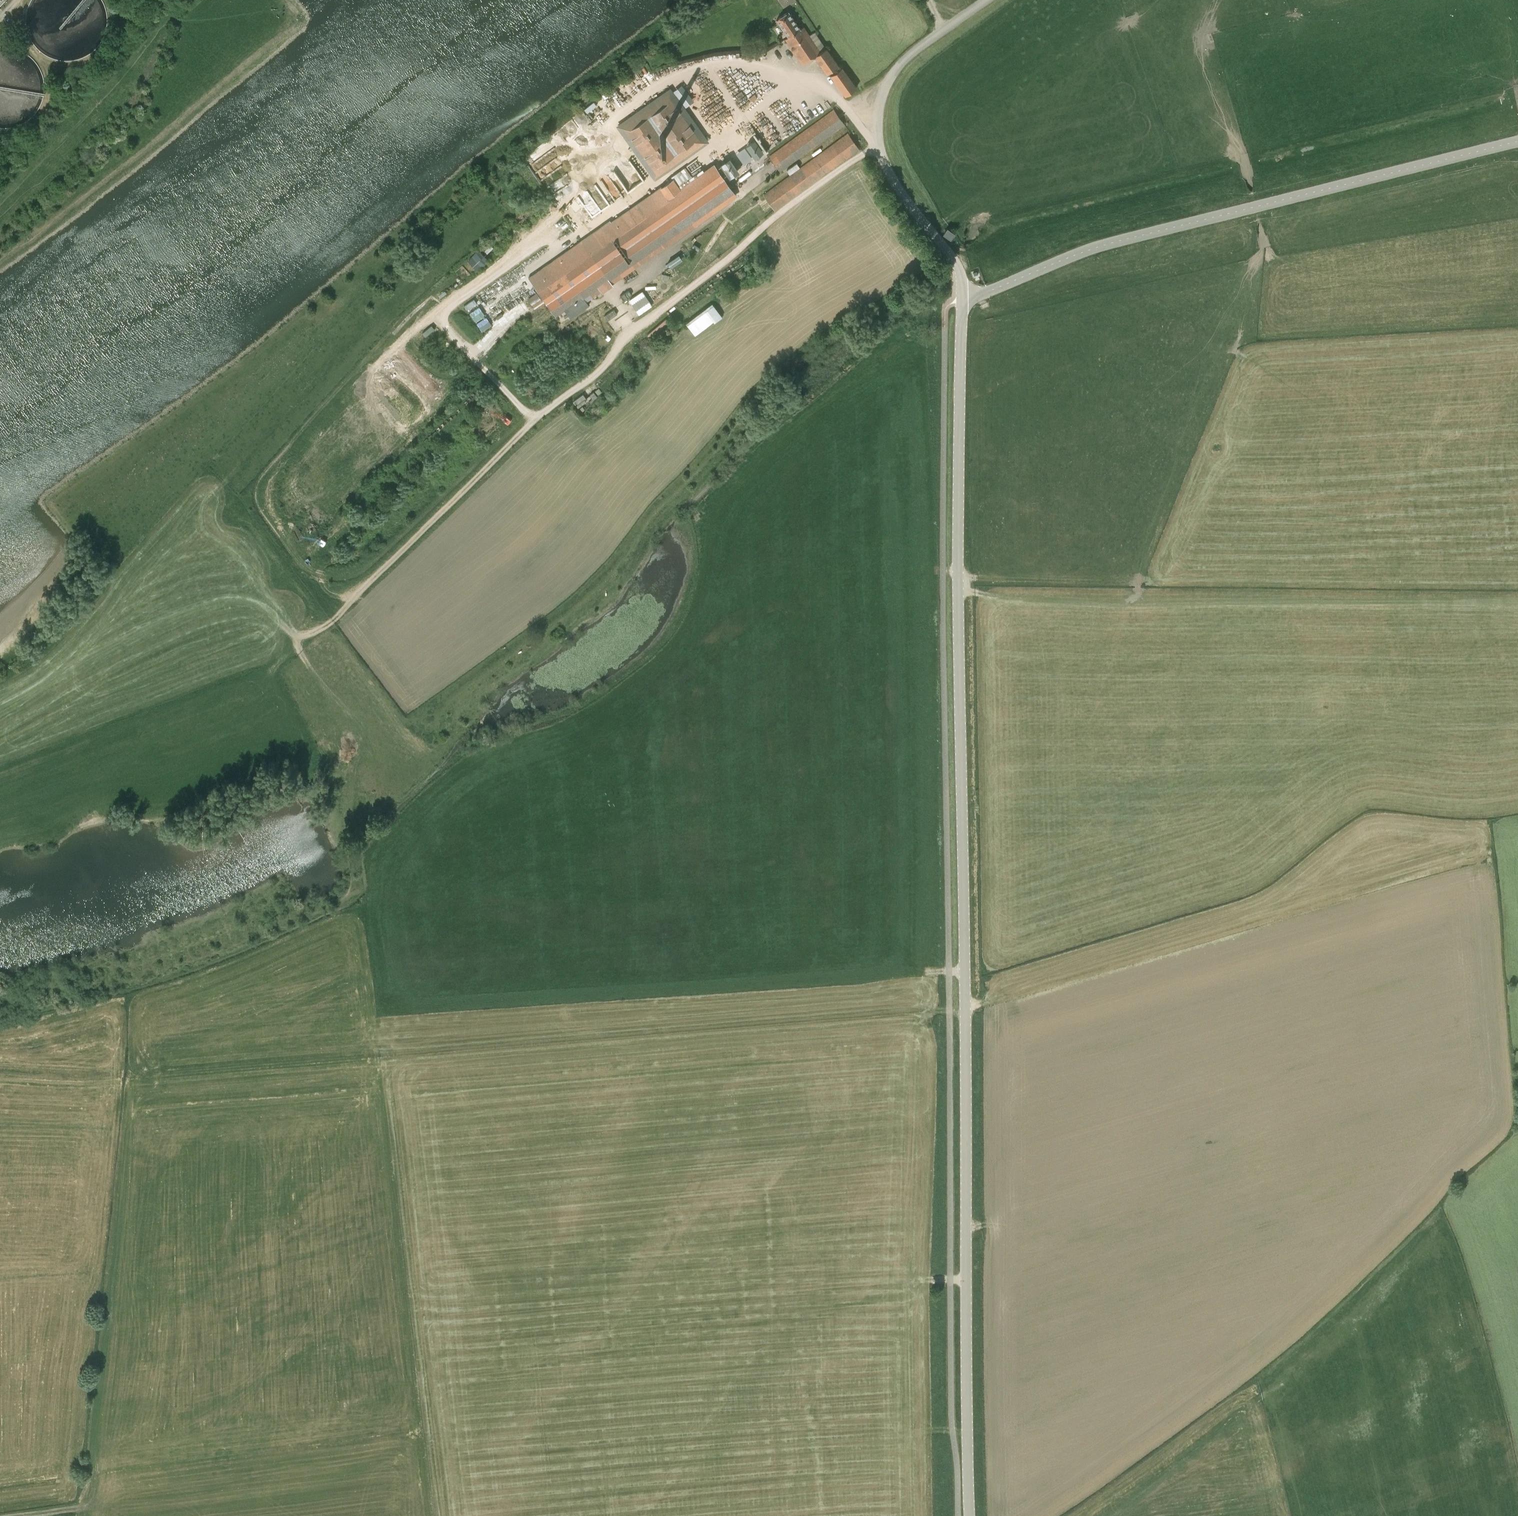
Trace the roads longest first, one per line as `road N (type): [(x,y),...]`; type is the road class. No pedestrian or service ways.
road 1 (unclassified): [(969,1515),(961,301)]
road 2 (track): [(303,641),(533,420),(604,367),(625,337),(879,145)]
road 3 (unclassified): [(961,301),(1090,247),(1517,143)]
road 4 (track): [(271,670),(303,641),(252,600),(202,601),(0,712)]
road 5 (unclassified): [(961,301),(954,262),(883,158),(877,114),(890,75),(989,0)]
road 6 (track): [(95,1447),(87,1502),(22,1515)]

